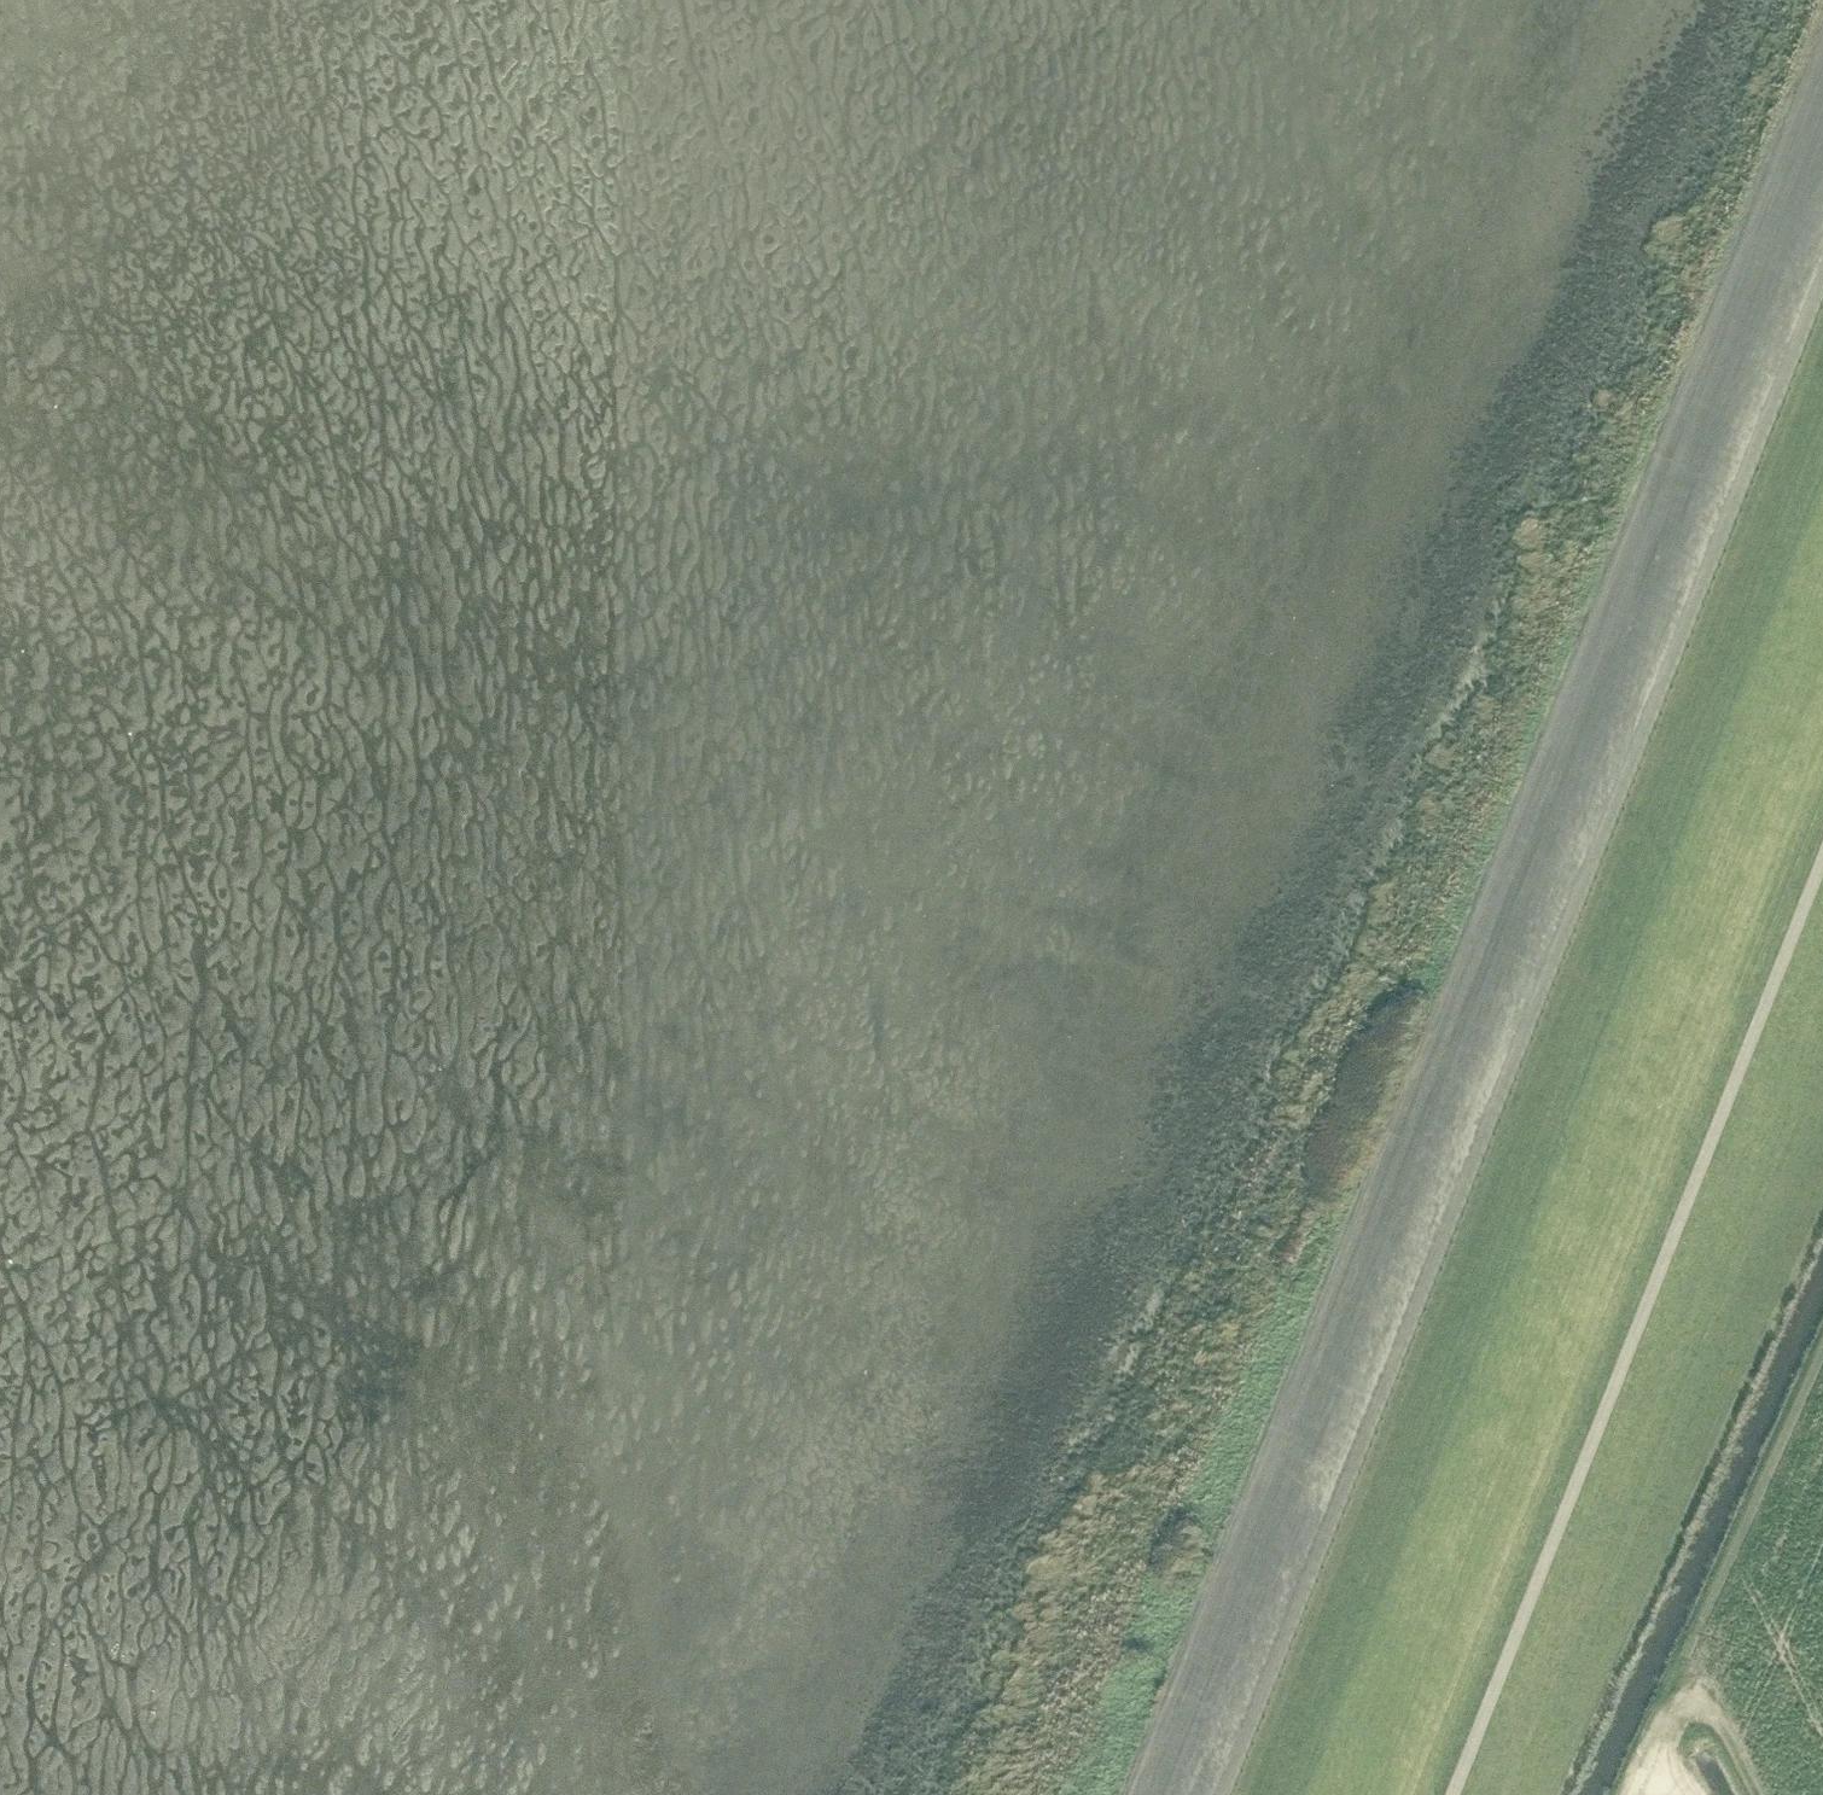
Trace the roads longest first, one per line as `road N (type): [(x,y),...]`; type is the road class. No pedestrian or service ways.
road 1 (unclassified): [(1452,1794),(1822,858)]

